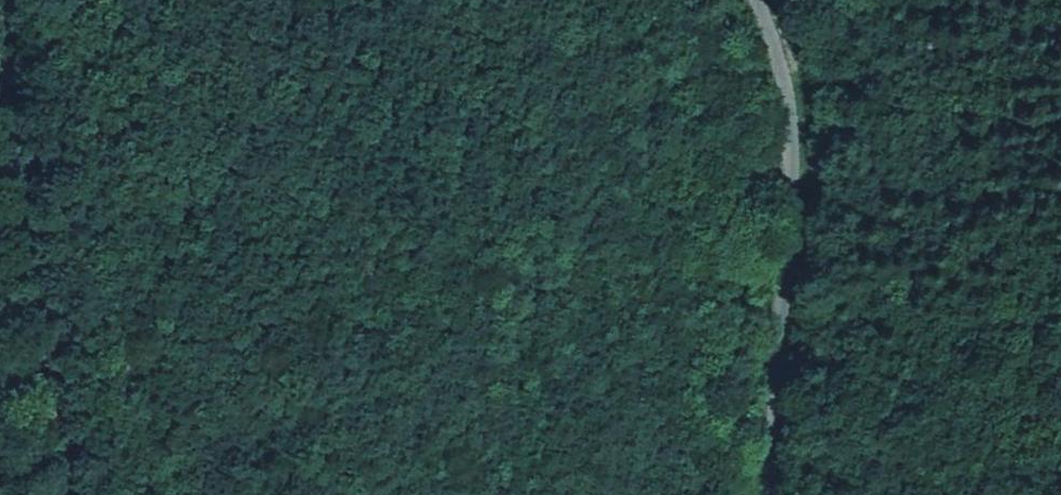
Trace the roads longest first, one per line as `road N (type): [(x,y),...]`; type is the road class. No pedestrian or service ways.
road 1 (track): [(765,494),(799,137),(777,47),(752,0)]

